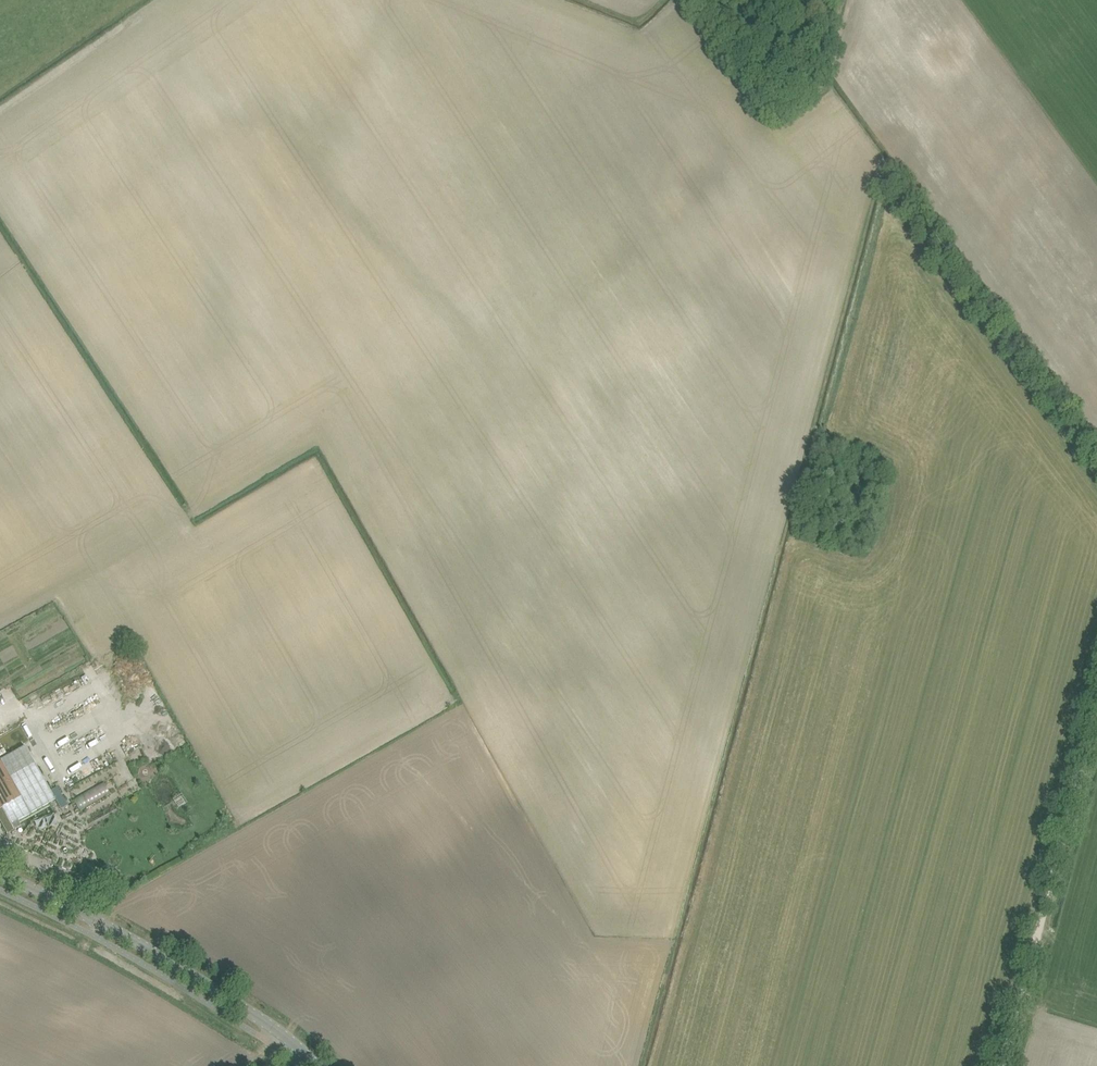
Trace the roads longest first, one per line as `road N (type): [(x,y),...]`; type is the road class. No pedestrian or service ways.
road 1 (tertiary): [(316,1065),(264,1020),(169,961),(0,873)]
road 2 (track): [(1003,1065),(1096,718)]
road 3 (track): [(0,107),(158,0)]

